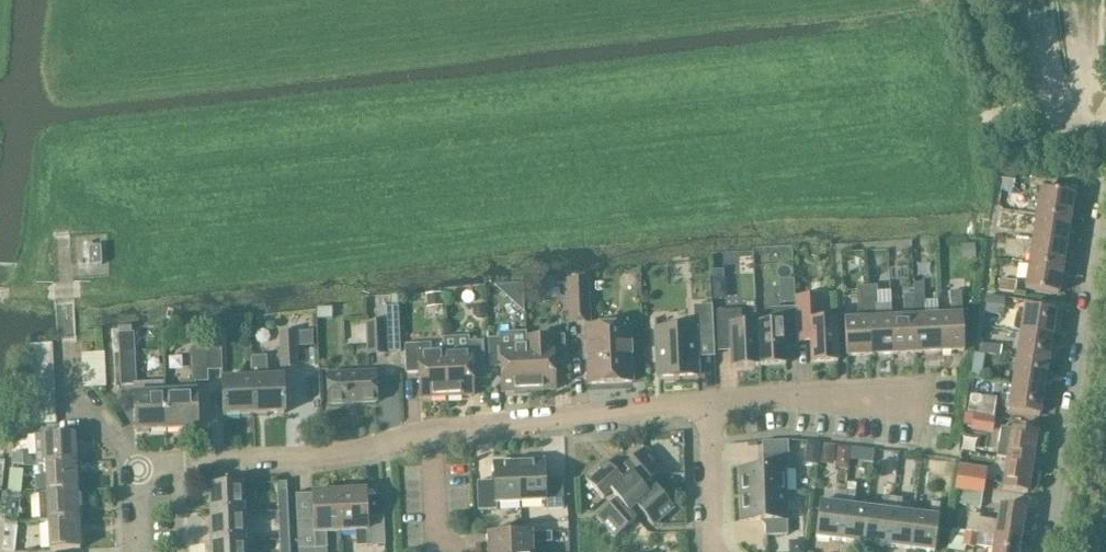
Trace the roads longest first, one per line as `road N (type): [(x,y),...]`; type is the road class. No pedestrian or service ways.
road 1 (residential): [(142,551),(140,477),(149,466),(314,457),(432,432)]
road 2 (unclassified): [(1054,551),(1105,234)]
road 3 (residential): [(432,432),(711,402)]
road 4 (residential): [(711,402),(865,394),(911,400)]
road 5 (residential): [(717,551),(711,402)]
road 6 (residential): [(465,551),(439,535),(432,432)]

